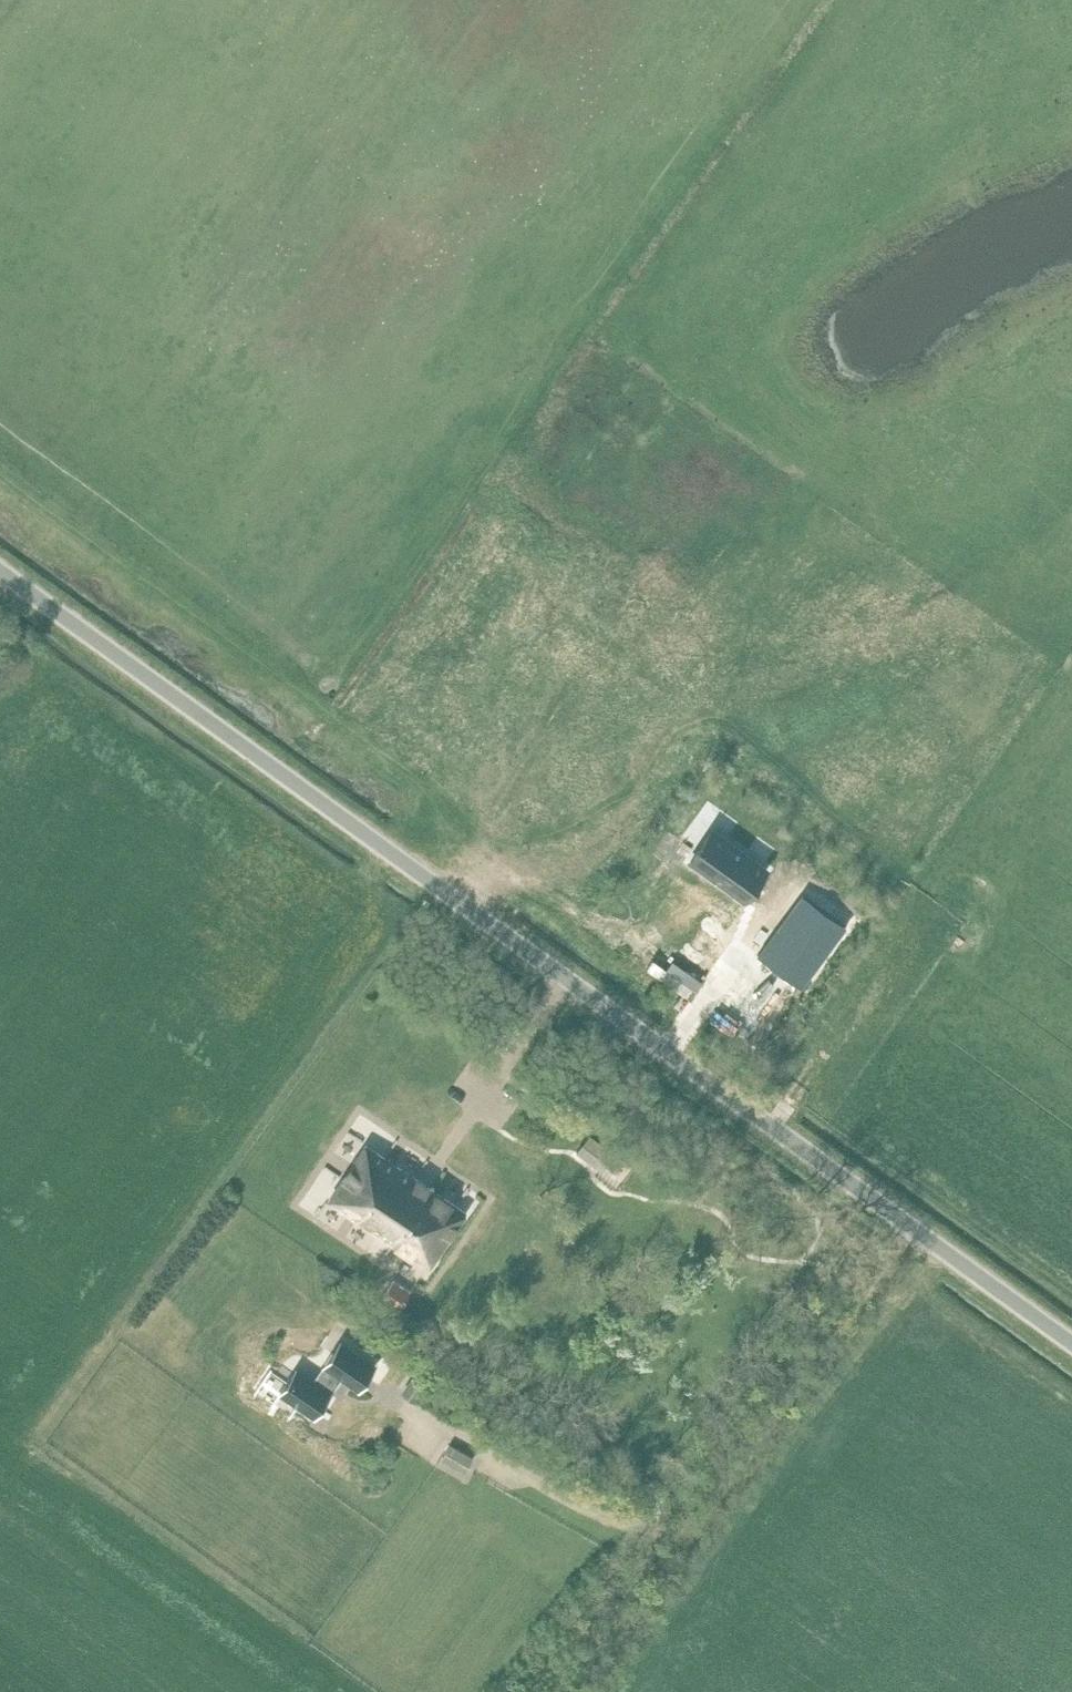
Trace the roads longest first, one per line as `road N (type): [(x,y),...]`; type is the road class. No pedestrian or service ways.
road 1 (unclassified): [(1071,1348),(0,572)]

